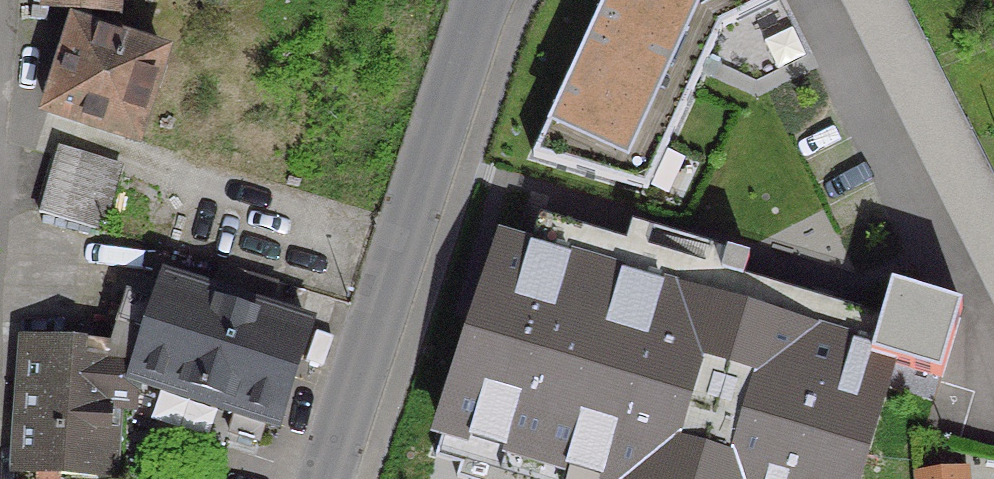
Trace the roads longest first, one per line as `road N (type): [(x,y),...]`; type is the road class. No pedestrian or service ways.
road 1 (residential): [(477,0),(320,478)]

